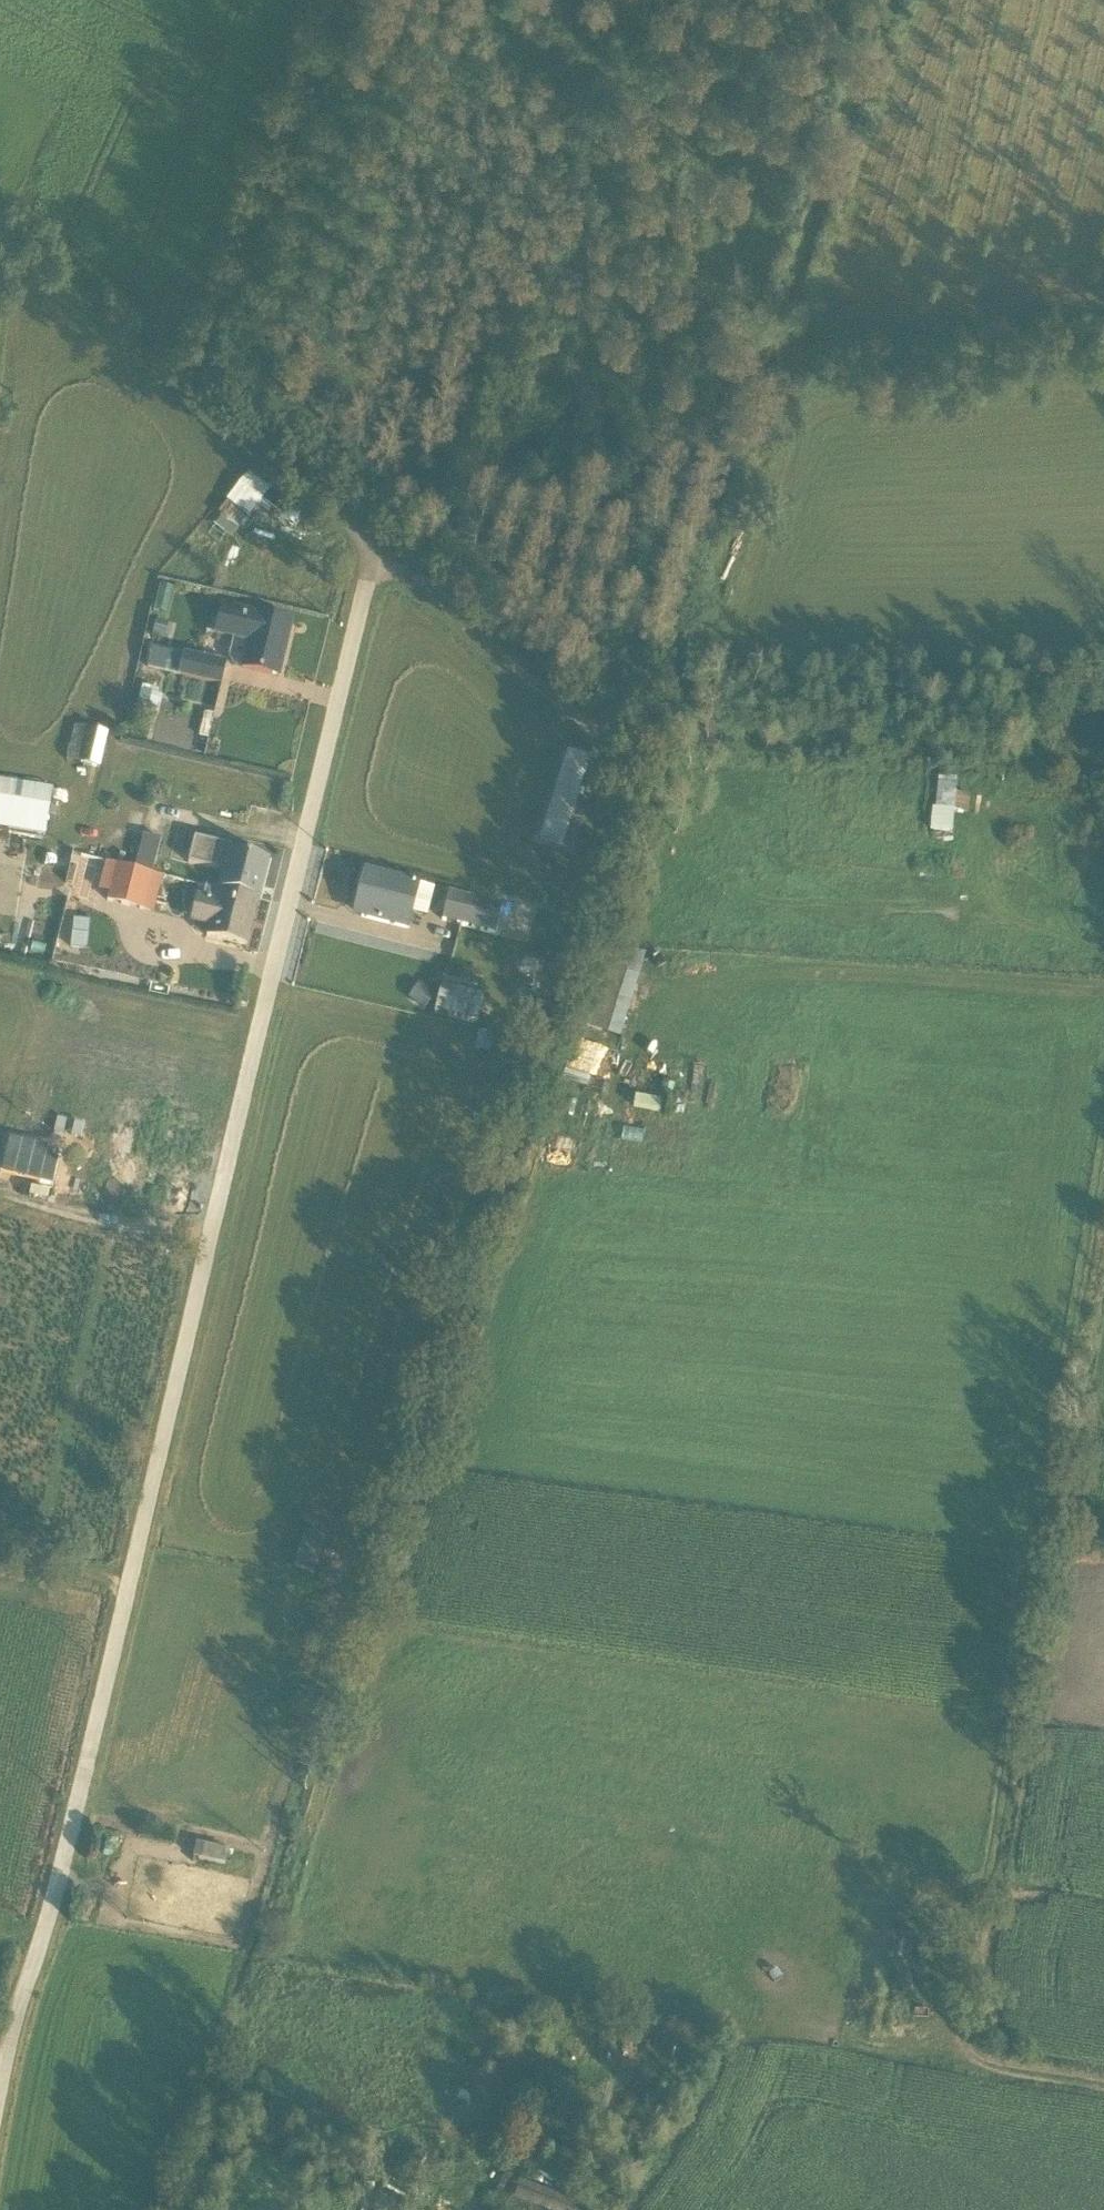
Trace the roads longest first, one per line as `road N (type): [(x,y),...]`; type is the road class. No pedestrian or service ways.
road 1 (unclassified): [(0,2091),(83,1796),(364,588)]
road 2 (track): [(1103,2087),(981,2067),(966,2055),(959,2029),(1103,1191)]
road 3 (track): [(364,588),(364,542),(216,407),(200,376),(205,338),(338,0)]
road 4 (track): [(364,542),(592,739)]

